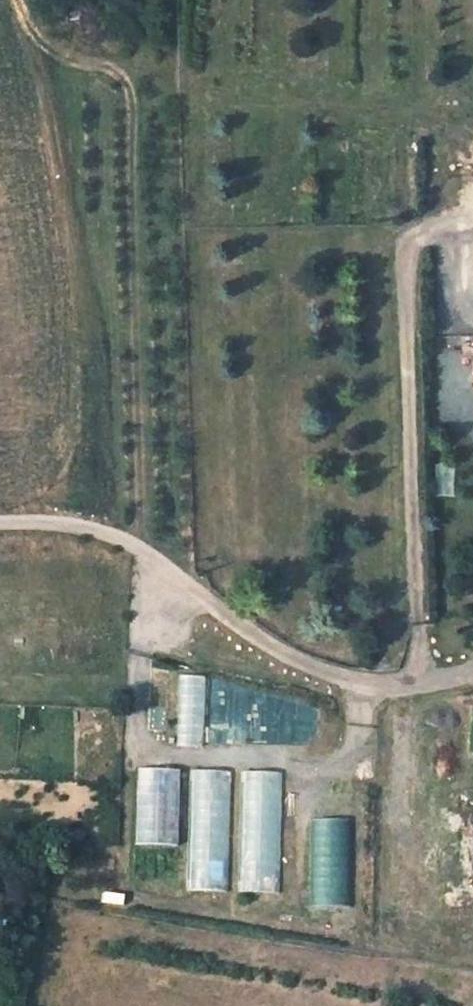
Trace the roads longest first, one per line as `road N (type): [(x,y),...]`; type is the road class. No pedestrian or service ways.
road 1 (residential): [(0,530),(35,527),(153,562),(281,663),(402,693),(472,682)]
road 2 (track): [(22,0),(41,43),(132,83)]

